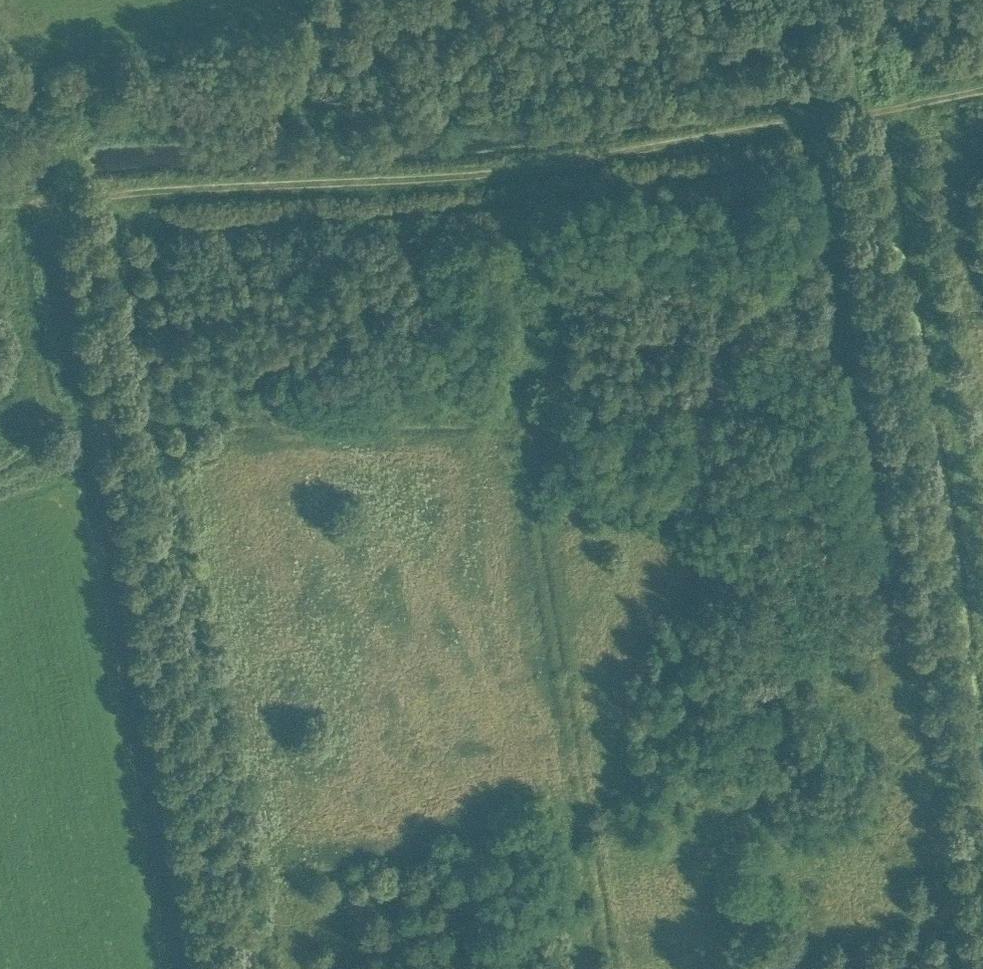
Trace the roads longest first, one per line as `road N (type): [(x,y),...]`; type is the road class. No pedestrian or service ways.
road 1 (track): [(222,968),(76,189)]
road 2 (track): [(982,524),(914,103)]

